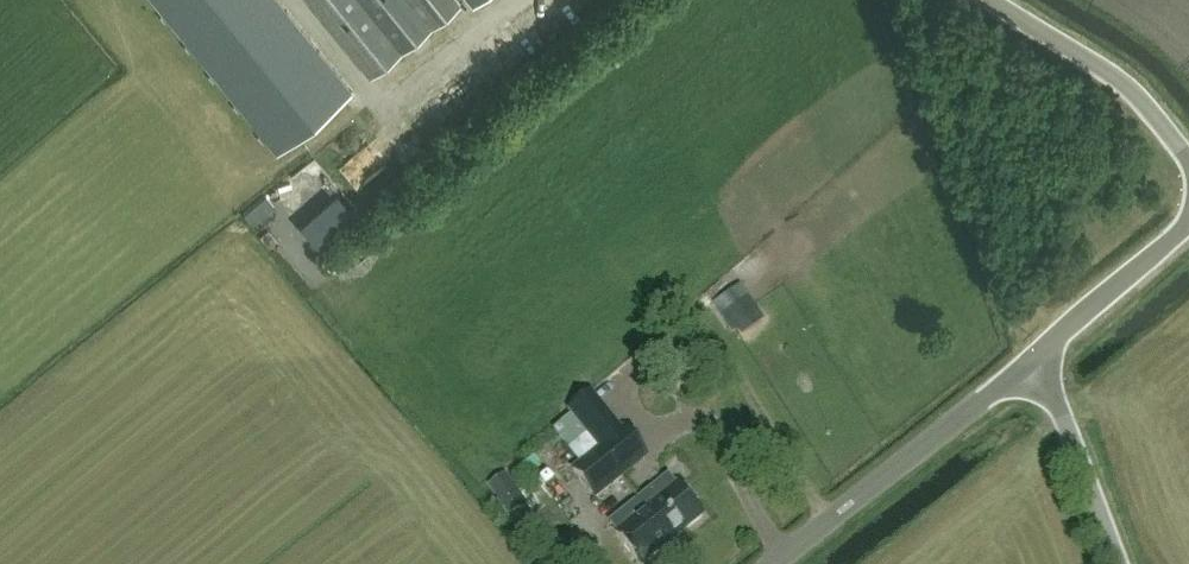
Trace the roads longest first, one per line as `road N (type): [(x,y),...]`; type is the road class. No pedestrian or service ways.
road 1 (unclassified): [(771,563),(1044,348)]
road 2 (unclassified): [(1188,148),(1127,82),(1001,0)]
road 3 (unclassified): [(1124,563),(1044,348)]
road 4 (unclassified): [(1044,348),(1188,221)]

